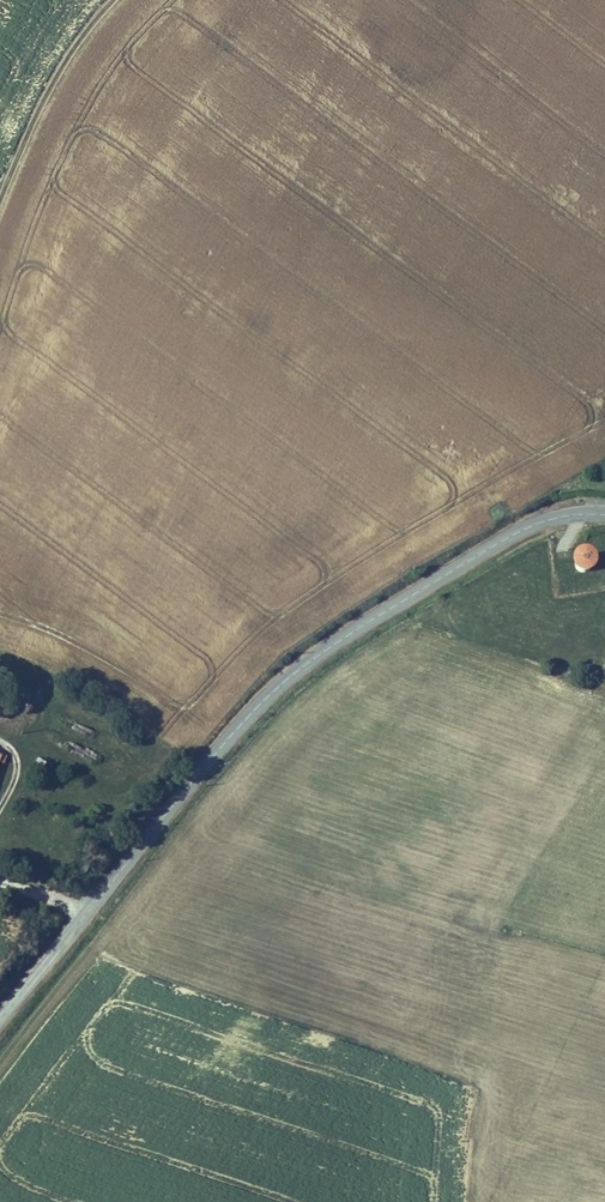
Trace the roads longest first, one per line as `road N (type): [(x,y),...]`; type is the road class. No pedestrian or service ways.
road 1 (tertiary): [(604,513),(530,524),(275,688),(0,1017)]
road 2 (track): [(0,198),(65,63),(113,0)]

